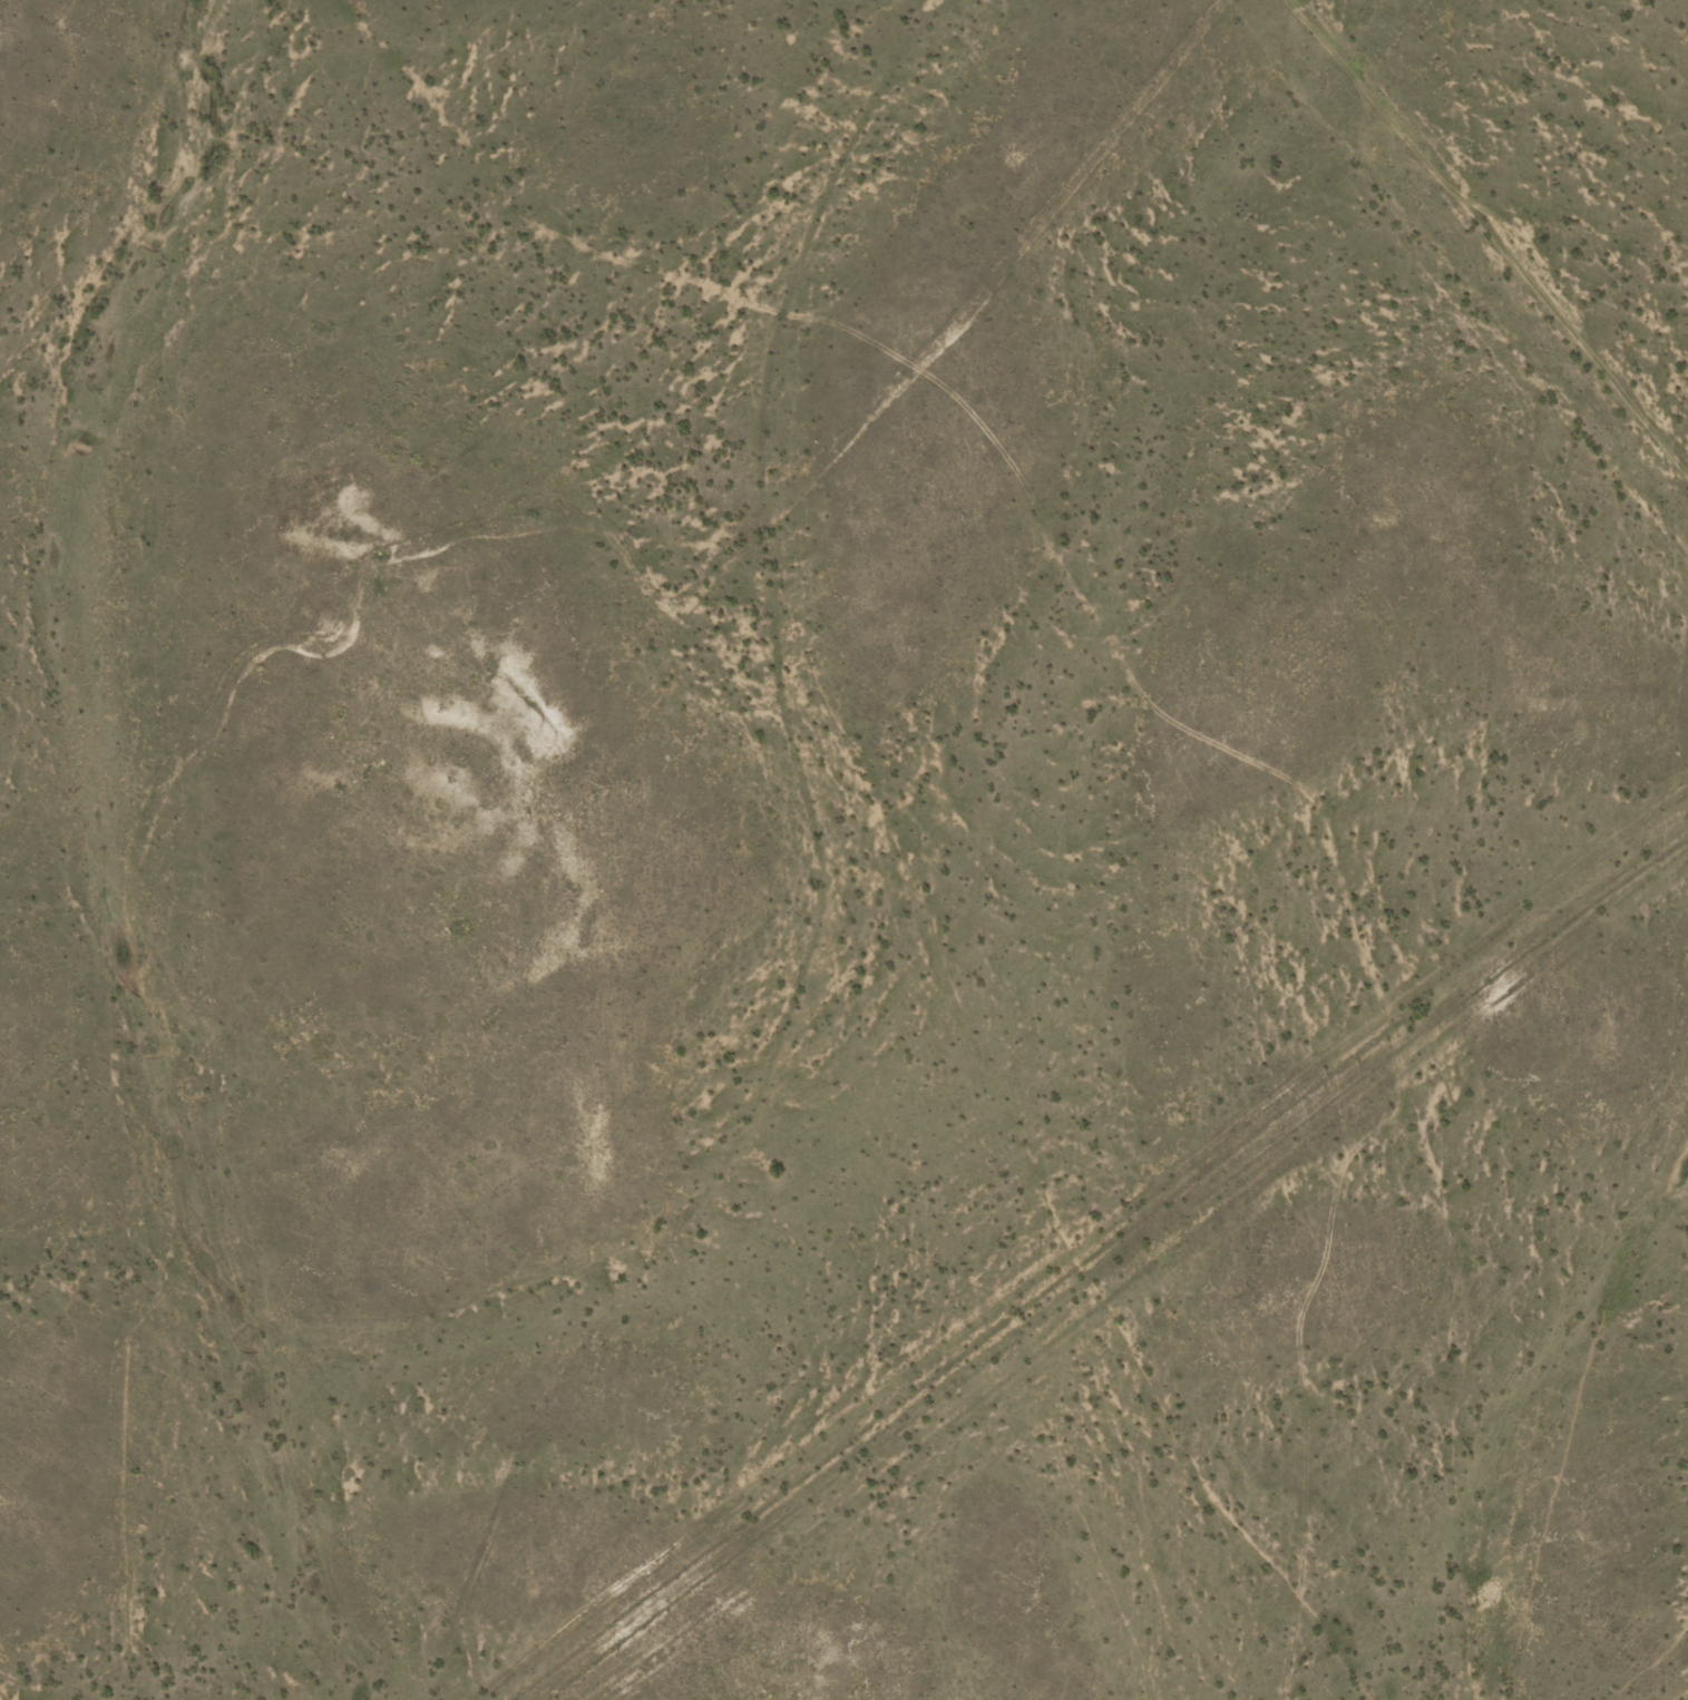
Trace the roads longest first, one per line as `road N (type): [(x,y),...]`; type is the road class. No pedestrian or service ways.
road 1 (residential): [(135,0),(166,141),(175,231),(175,660),(153,805),(153,965),(187,1108),(197,1310),(309,1699)]
road 2 (residential): [(1687,684),(1136,1220),(588,1699)]

